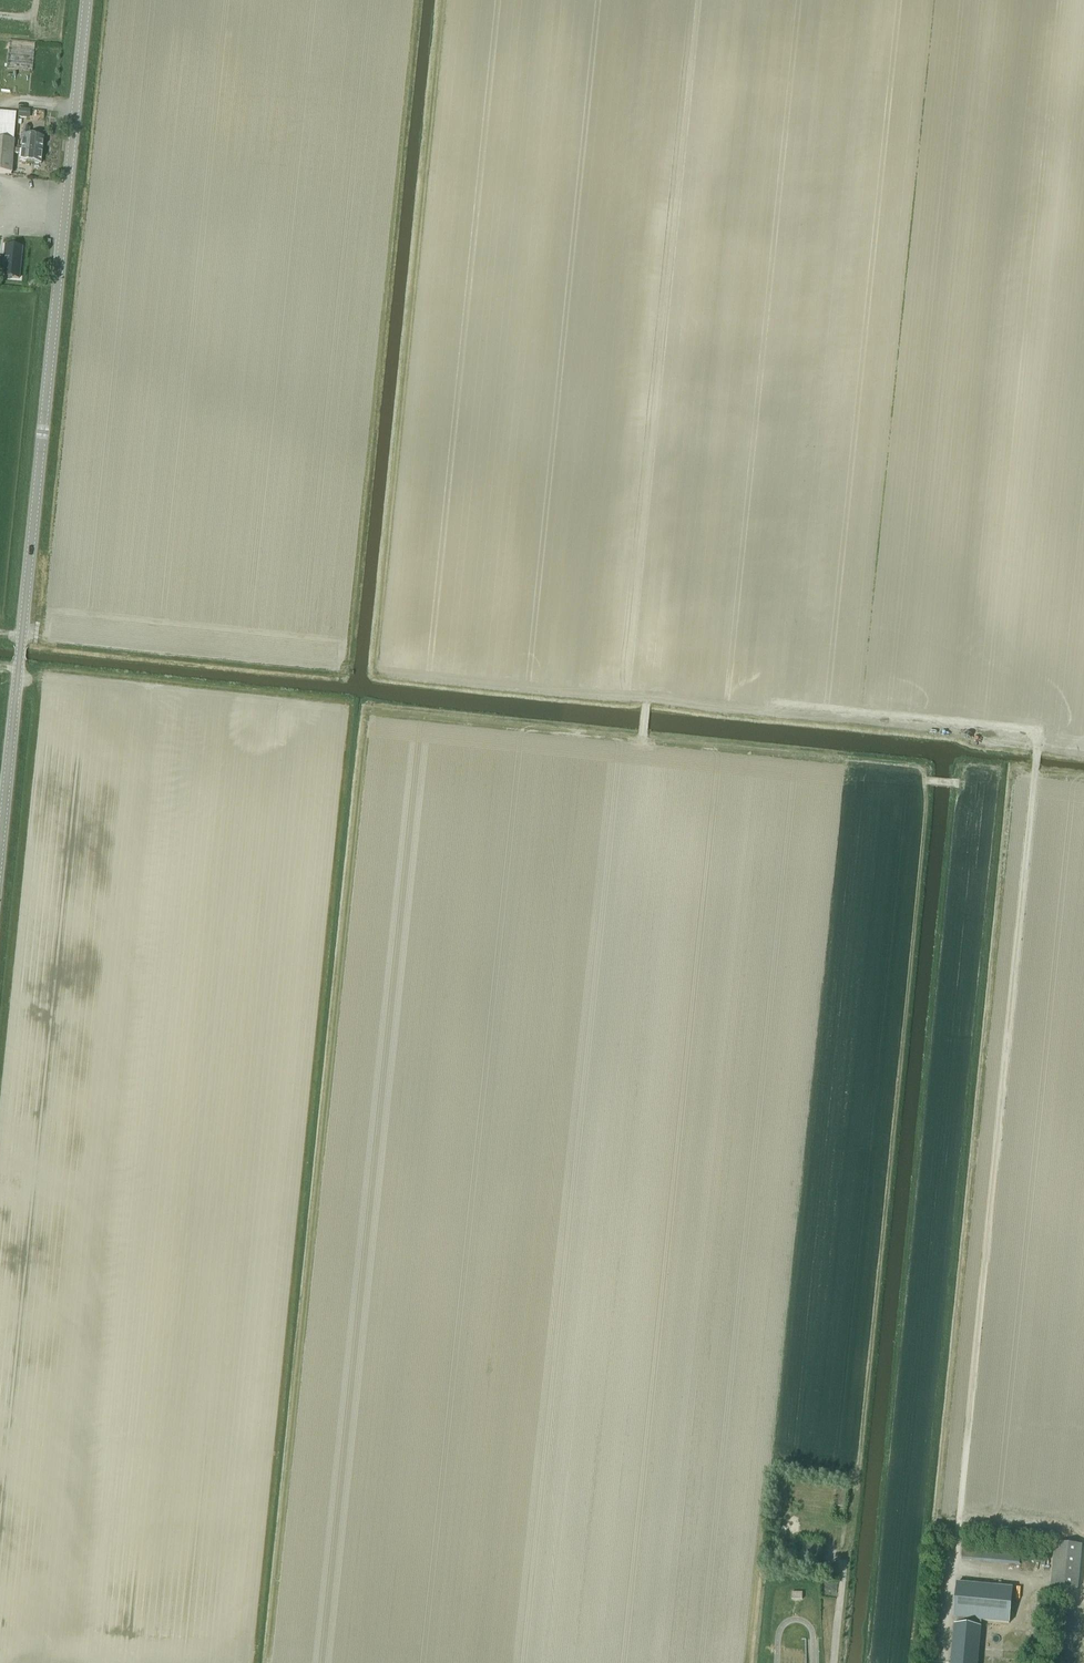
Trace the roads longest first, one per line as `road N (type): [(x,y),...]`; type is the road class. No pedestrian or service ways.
road 1 (track): [(953,1552),(1028,727),(778,701)]
road 2 (unclassified): [(0,851),(86,0)]

